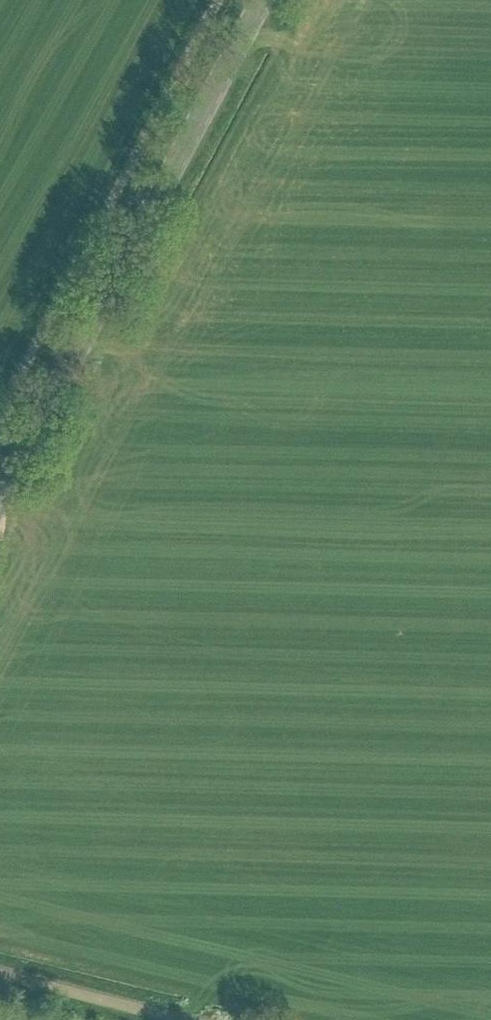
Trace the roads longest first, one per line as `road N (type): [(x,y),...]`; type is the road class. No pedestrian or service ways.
road 1 (primary): [(0,494),(260,0)]
road 2 (unclassified): [(0,971),(200,1019)]

